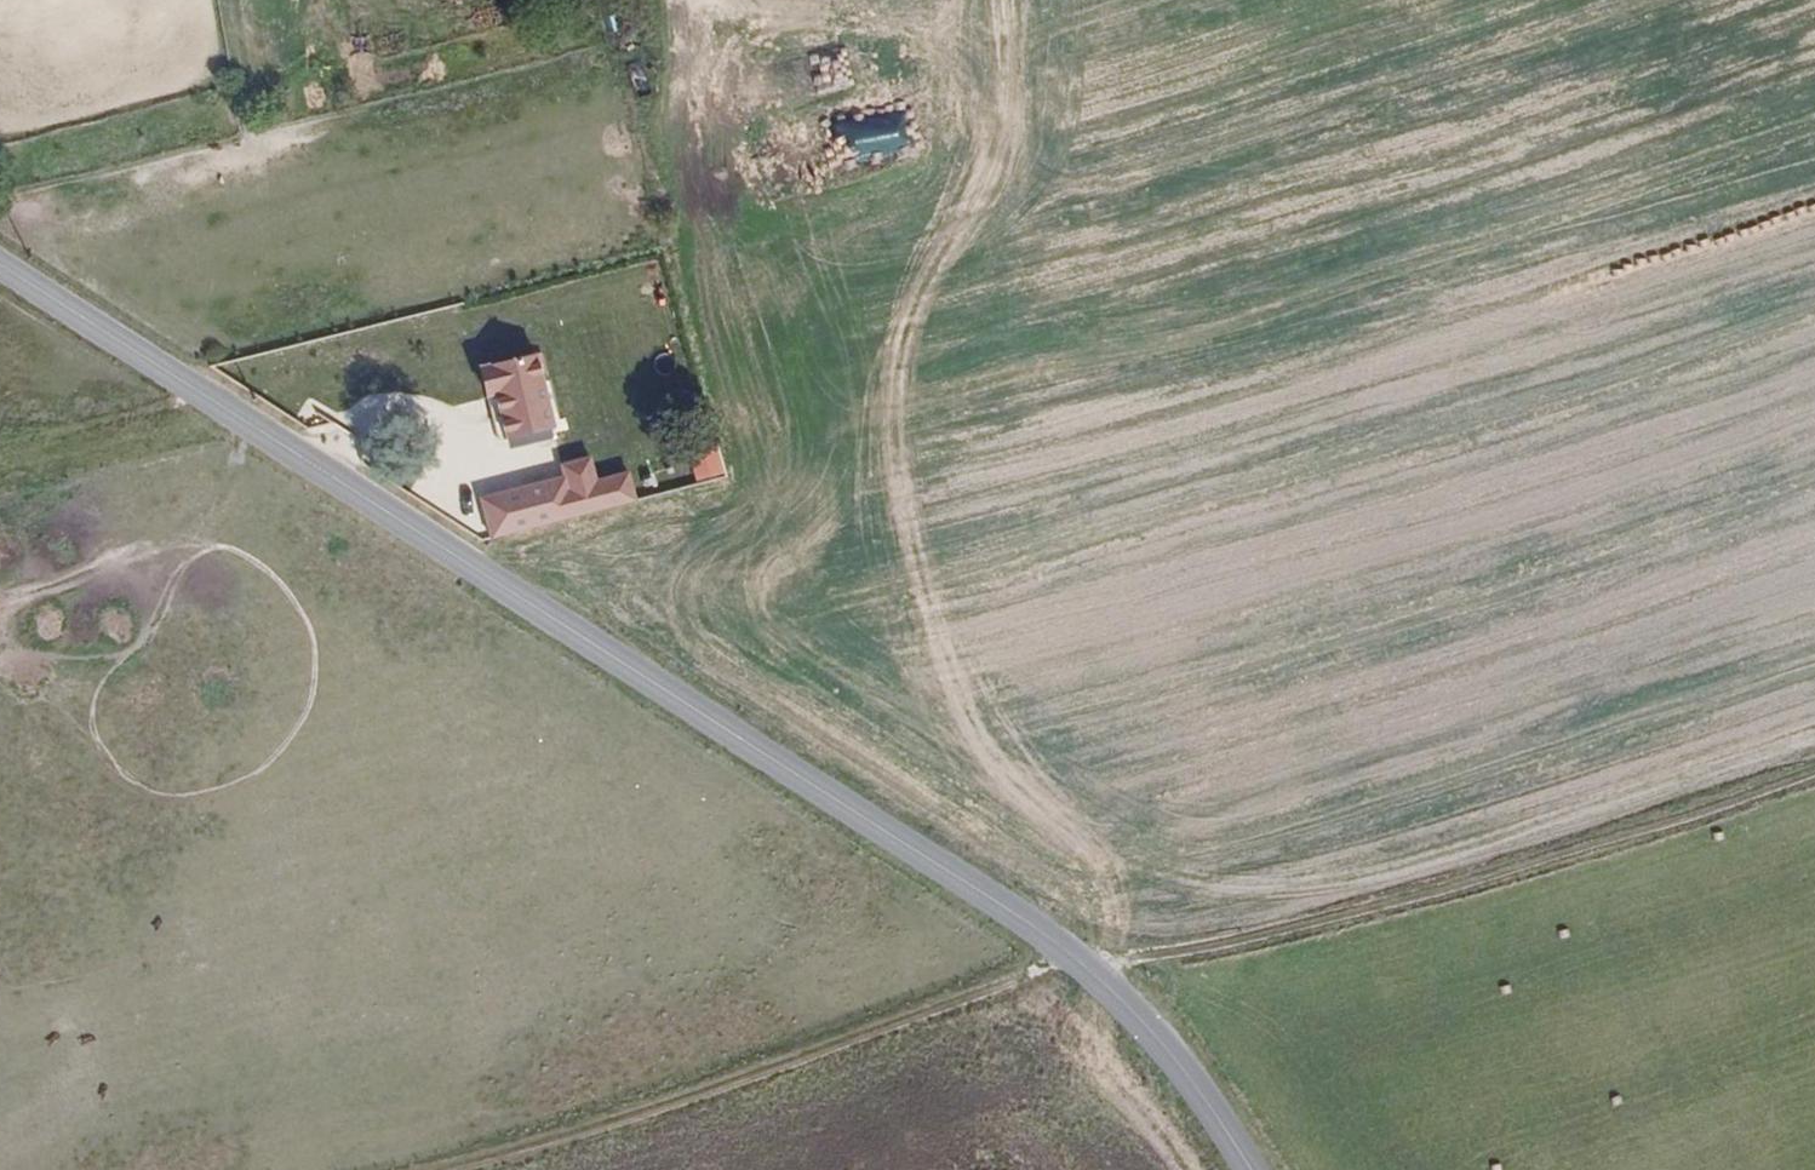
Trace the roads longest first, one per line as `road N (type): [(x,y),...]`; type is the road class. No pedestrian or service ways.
road 1 (tertiary): [(1251,1169),(1171,1053),(1087,967),(1022,918),(0,264)]
road 2 (track): [(401,1169),(549,1139),(1035,967),(1087,967),(1814,741)]

